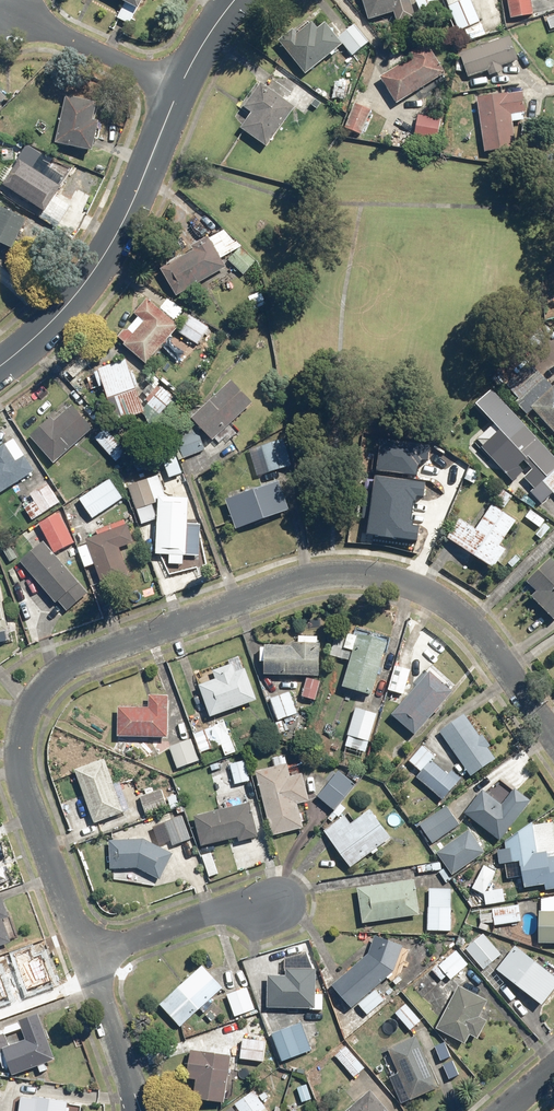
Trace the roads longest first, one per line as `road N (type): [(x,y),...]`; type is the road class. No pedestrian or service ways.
road 1 (residential): [(553,749),(461,616),(421,585),(366,570),(310,579),(68,663),(26,710),(17,770),(87,959)]
road 2 (tertiary): [(178,90),(120,235),(96,271),(0,368)]
road 3 (residential): [(287,902),(227,907),(87,959)]
road 4 (residential): [(4,2),(178,90)]
road 5 (residential): [(87,959),(141,1110)]

